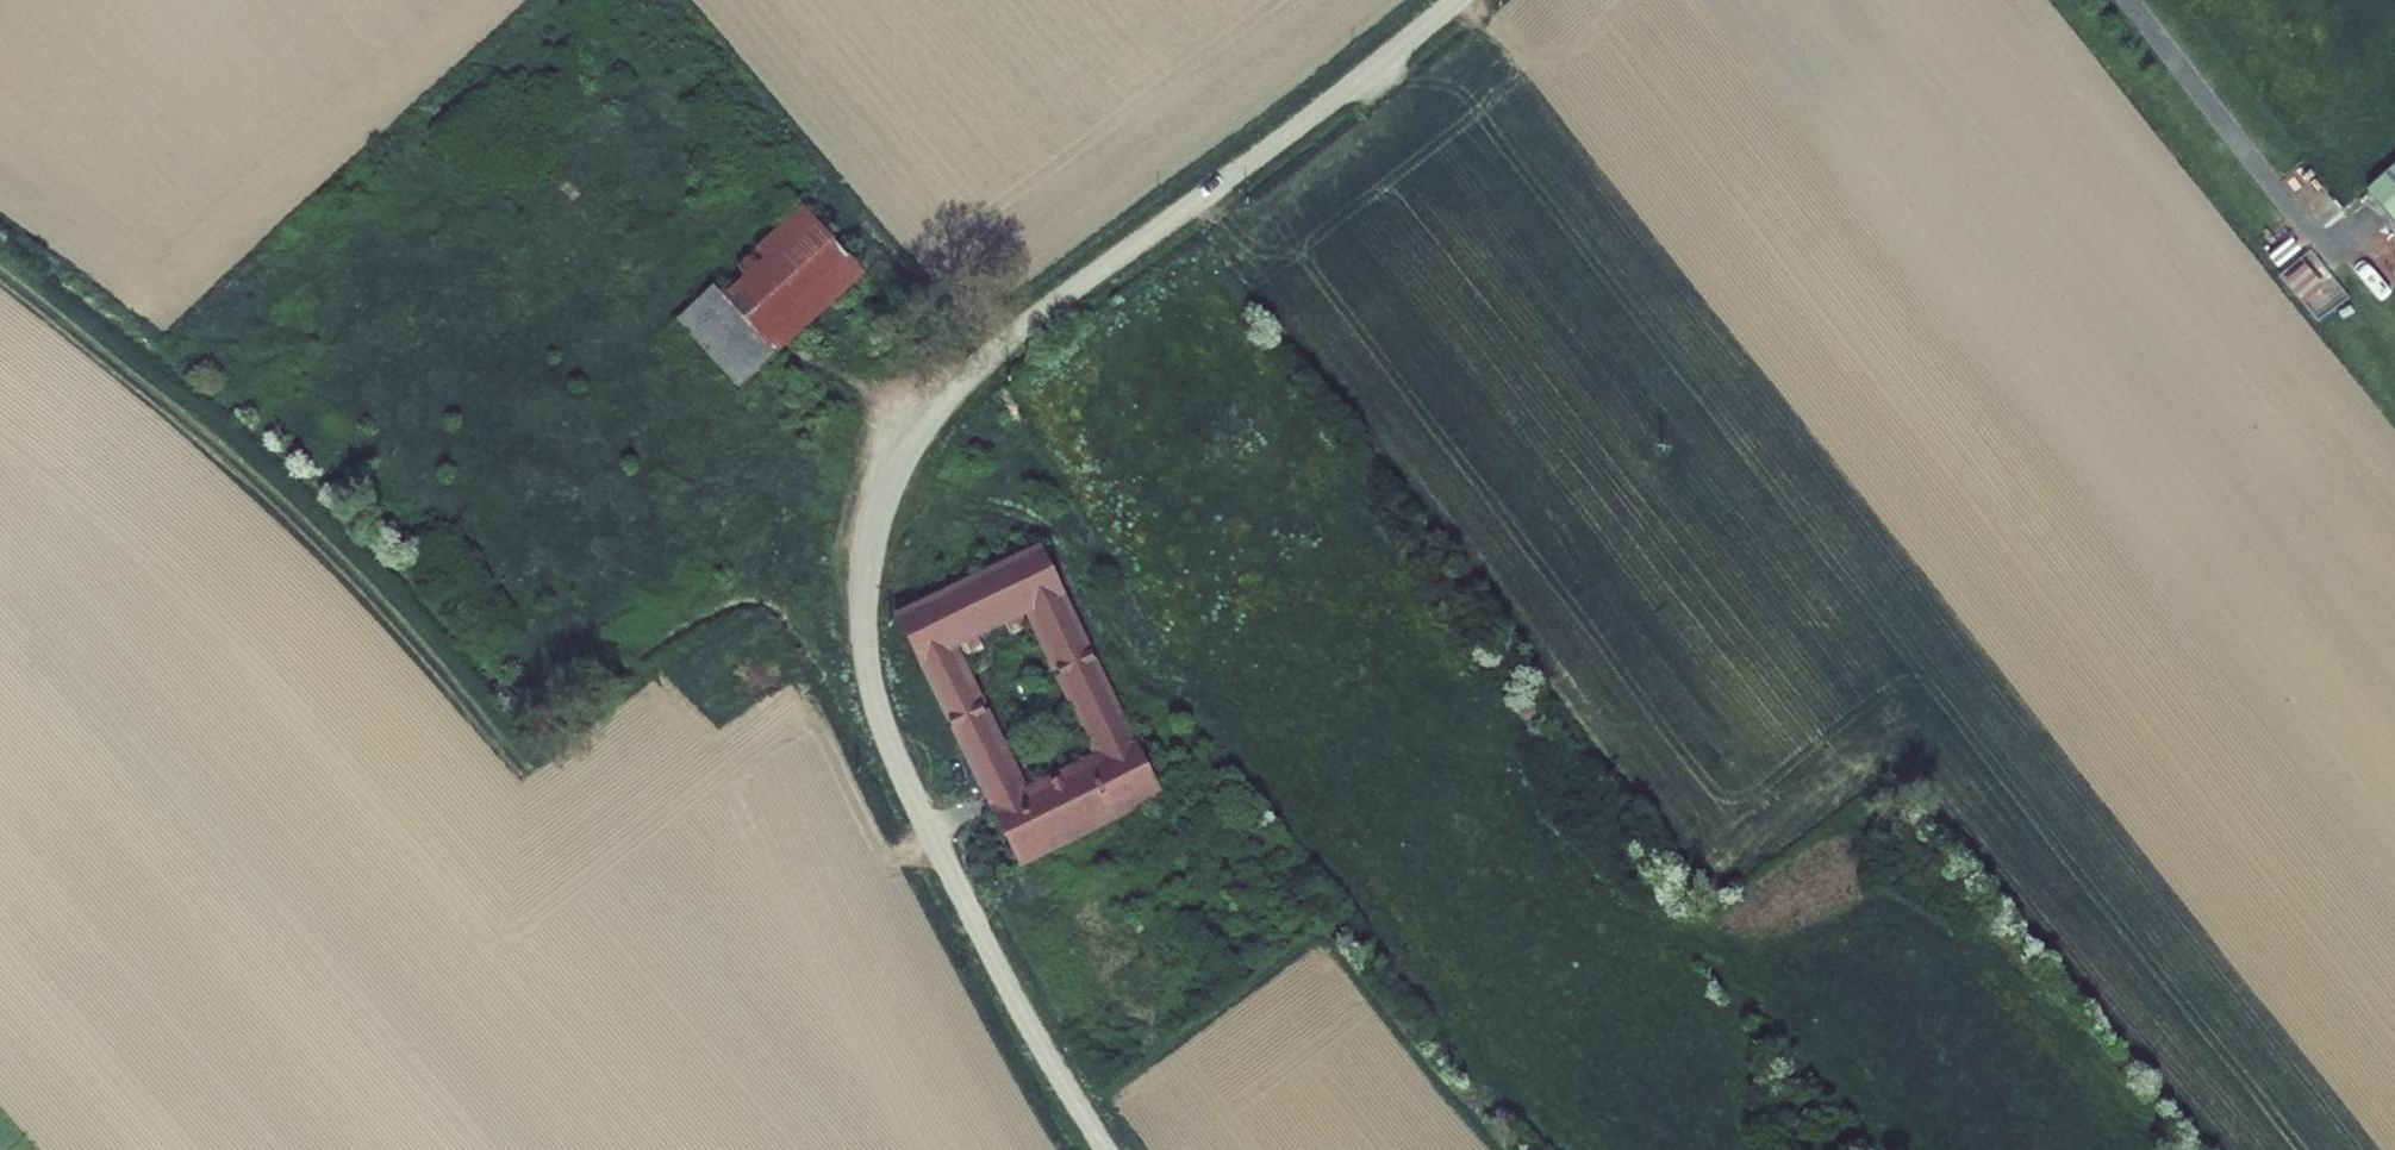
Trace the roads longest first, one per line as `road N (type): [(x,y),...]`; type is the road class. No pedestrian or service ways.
road 1 (unclassified): [(1457,0),(1017,331),(919,432),(882,499),(866,602),(875,699),(994,959),(1107,1149)]

